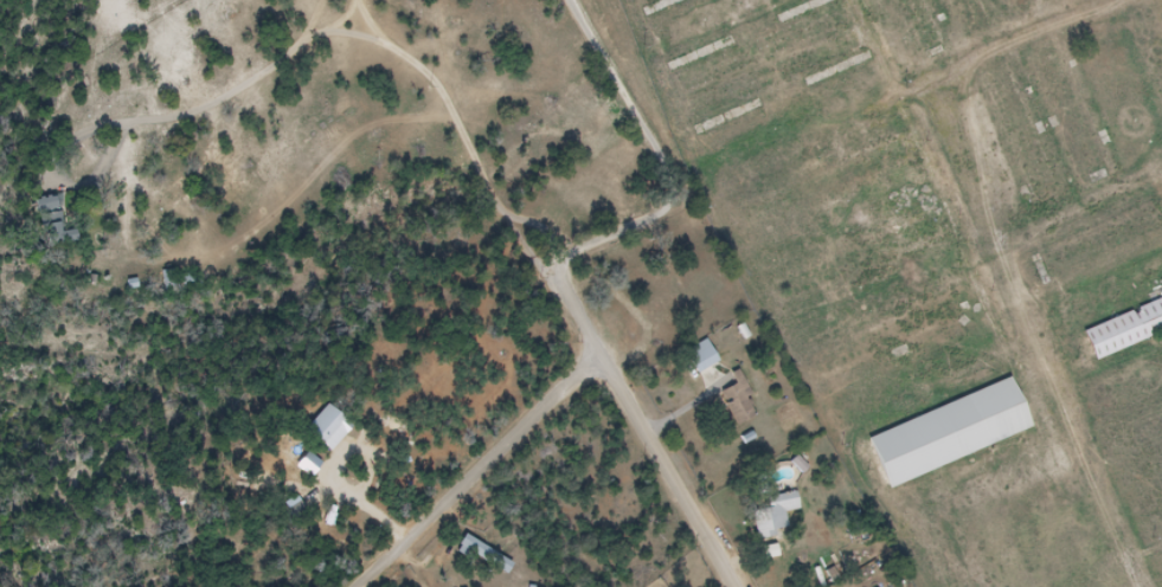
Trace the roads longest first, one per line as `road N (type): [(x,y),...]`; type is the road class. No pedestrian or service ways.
road 1 (residential): [(742,586),(534,257)]
road 2 (residential): [(362,586),(597,354)]

